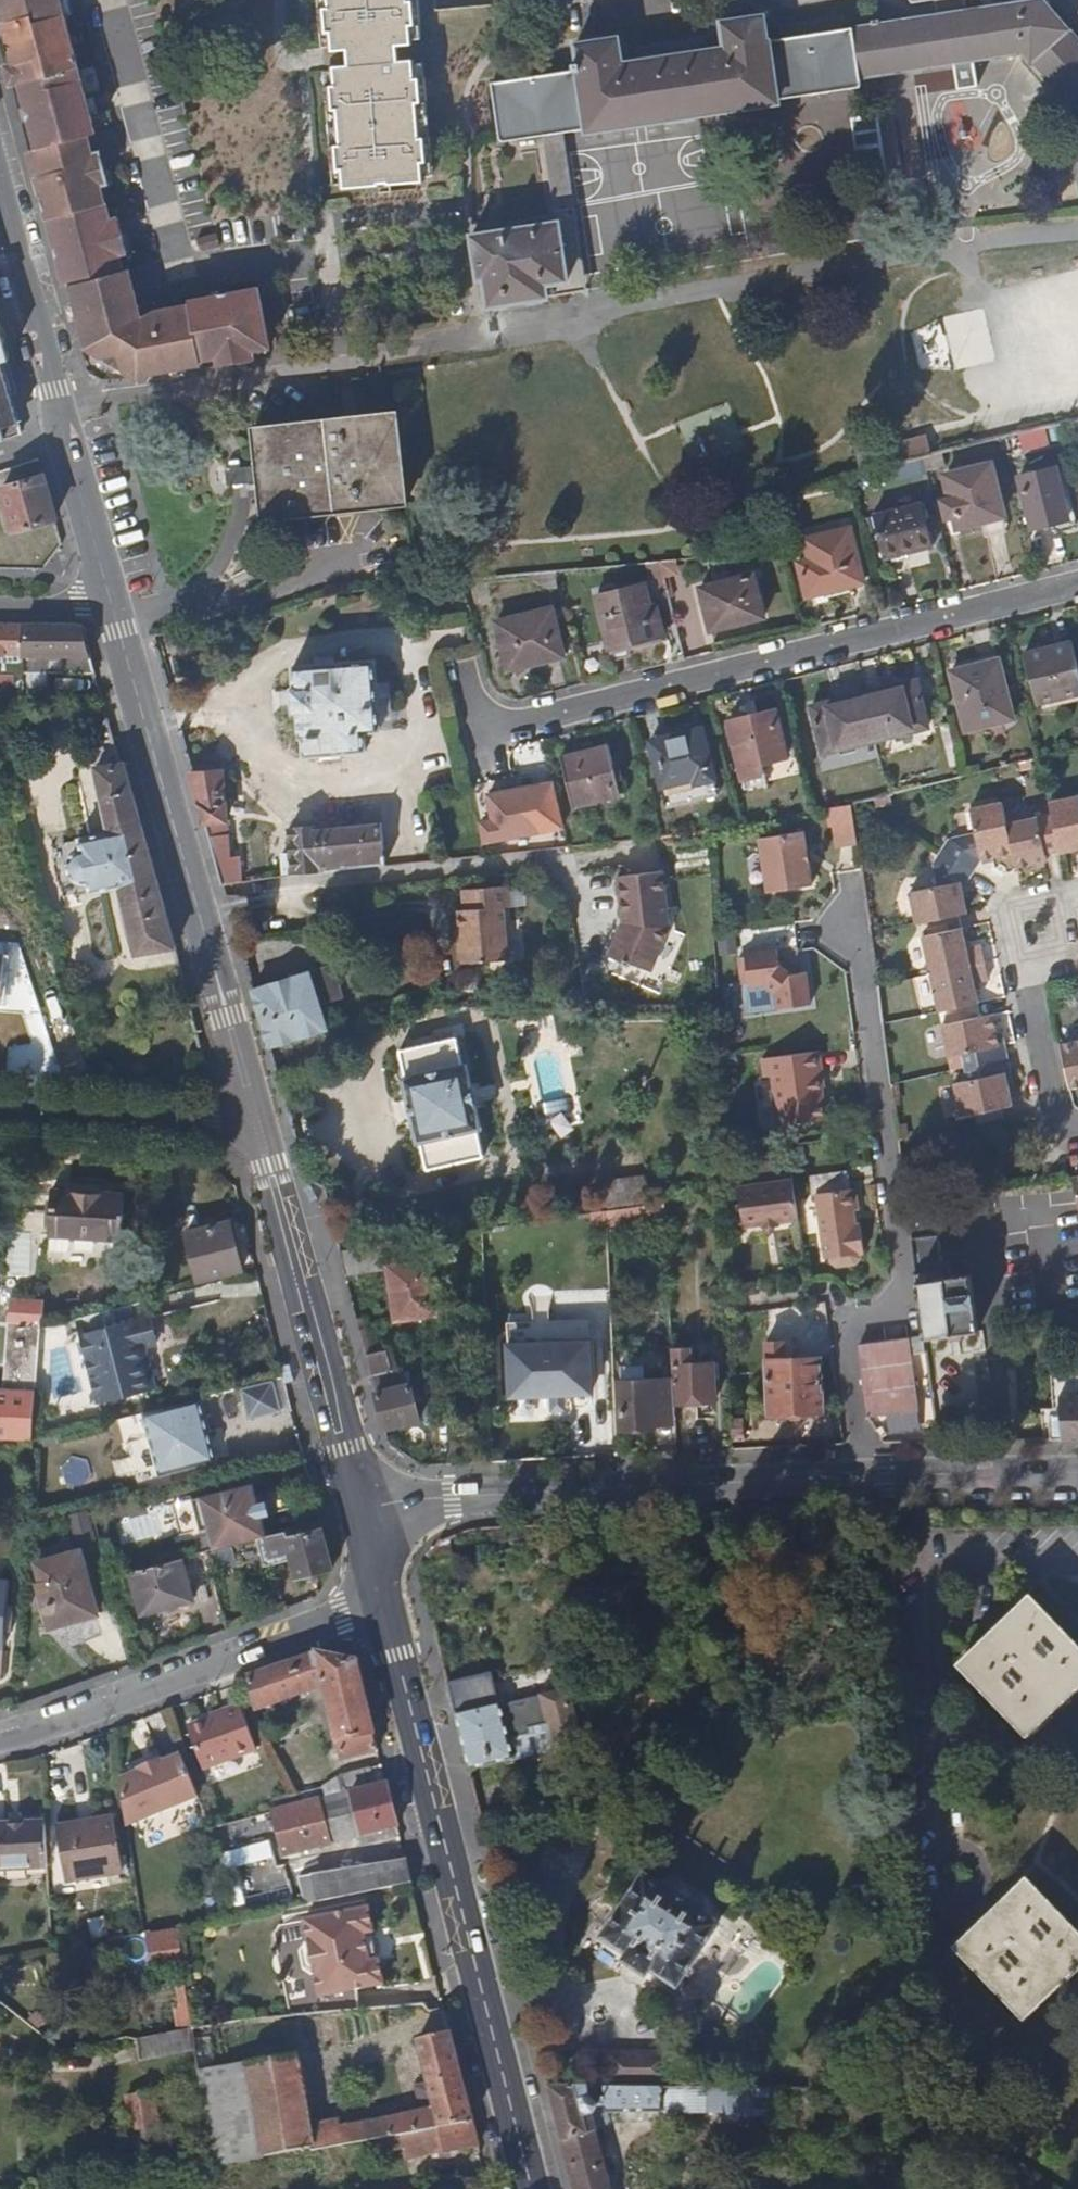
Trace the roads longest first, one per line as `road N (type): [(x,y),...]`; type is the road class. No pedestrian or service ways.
road 1 (unclassified): [(1077,1472),(450,1498),(365,1511)]
road 2 (residential): [(1077,582),(481,732)]
road 3 (tertiary): [(387,1602),(534,2188)]
road 4 (tertiary): [(107,593),(255,1118)]
road 5 (residential): [(387,1602),(0,1742)]
road 6 (tertiary): [(255,1118),(365,1511)]
road 7 (unclassified): [(58,409),(356,353)]
road 8 (residential): [(0,1105),(255,1118)]
road 9 (tertiary): [(0,190),(58,409)]
road 10 (tertiary): [(58,409),(107,593)]

